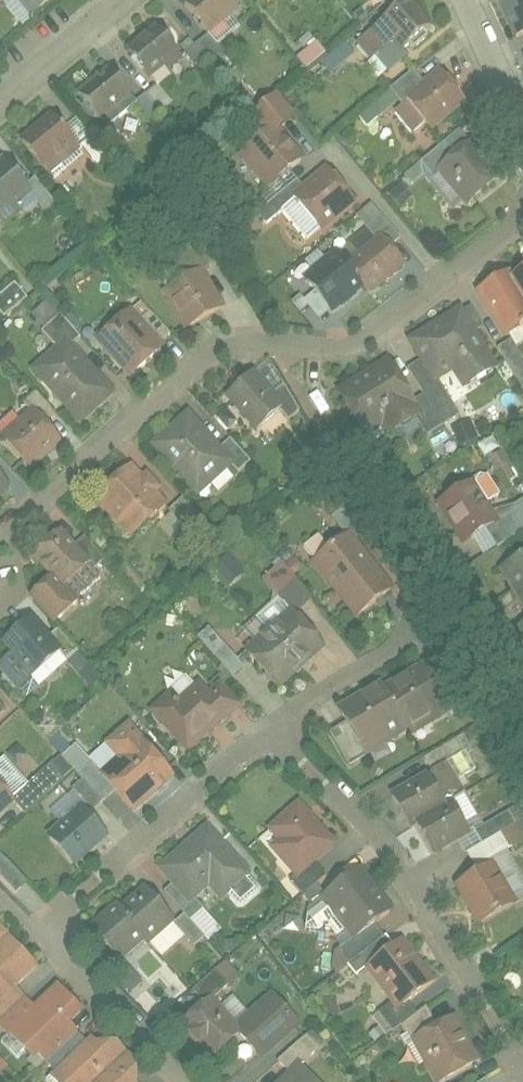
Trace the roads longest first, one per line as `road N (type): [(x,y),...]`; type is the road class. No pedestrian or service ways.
road 1 (residential): [(522,227),(382,339),(337,348),(245,342),(220,347),(0,548)]
road 2 (residential): [(515,1076),(401,855),(280,730)]
road 3 (residential): [(48,943),(280,730)]
road 4 (residential): [(190,1081),(48,943)]
road 5 (residential): [(280,730),(425,628)]
road 6 (residential): [(125,0),(0,102)]
road 7 (residential): [(466,0),(522,118)]

